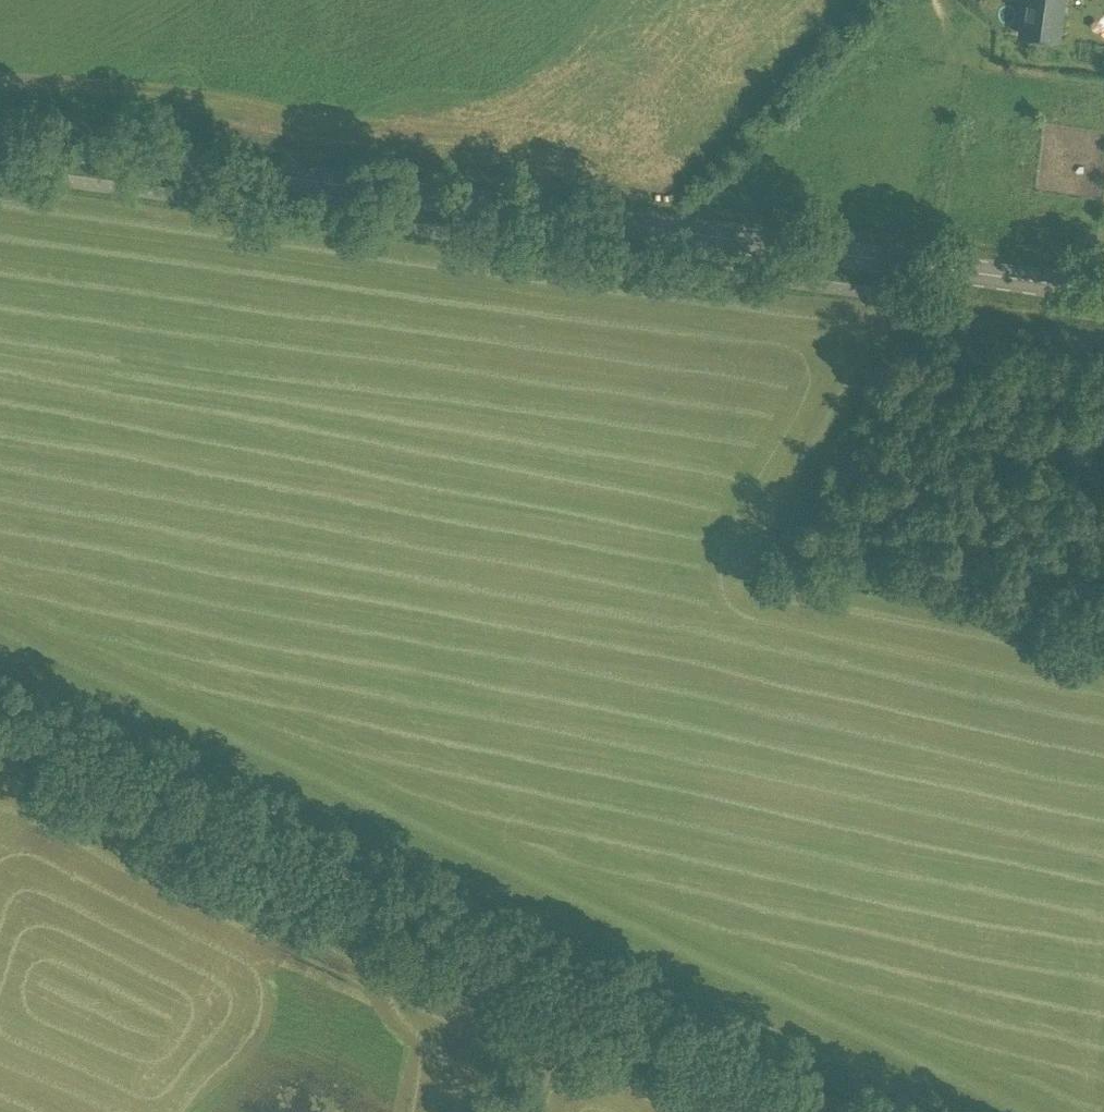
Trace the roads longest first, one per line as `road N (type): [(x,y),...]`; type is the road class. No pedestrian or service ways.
road 1 (secondary): [(1103,291),(0,139)]
road 2 (track): [(846,1111),(0,714)]

